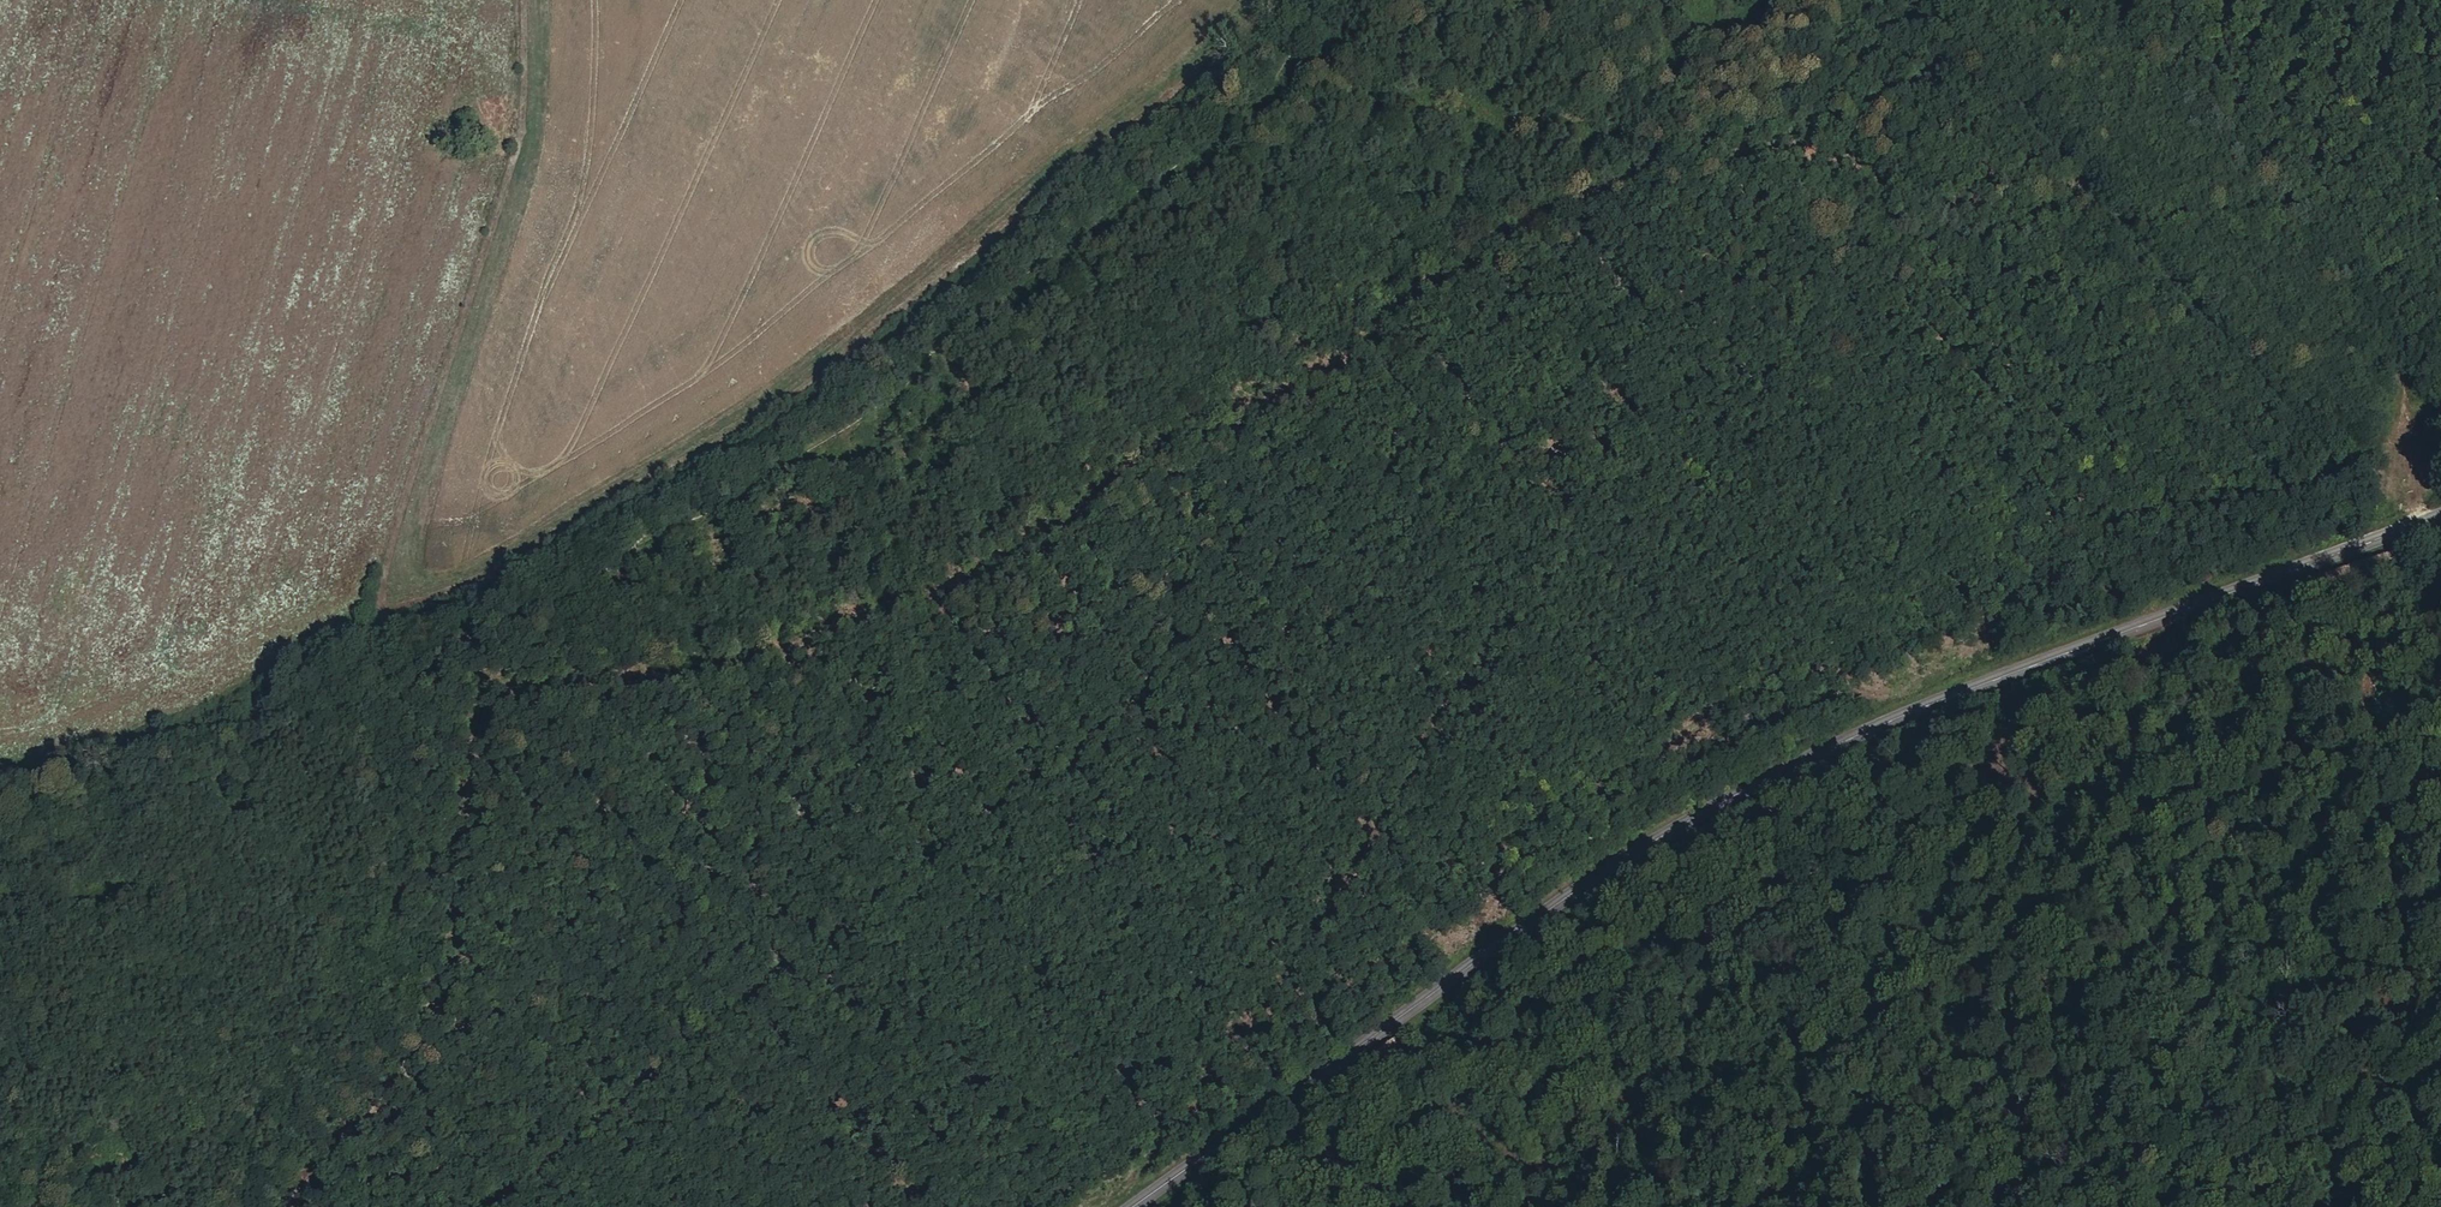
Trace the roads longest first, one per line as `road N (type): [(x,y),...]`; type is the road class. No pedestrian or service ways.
road 1 (tertiary): [(1129,1206),(1575,890),(1713,804),(2440,520)]
road 2 (track): [(2160,72),(1974,0)]

